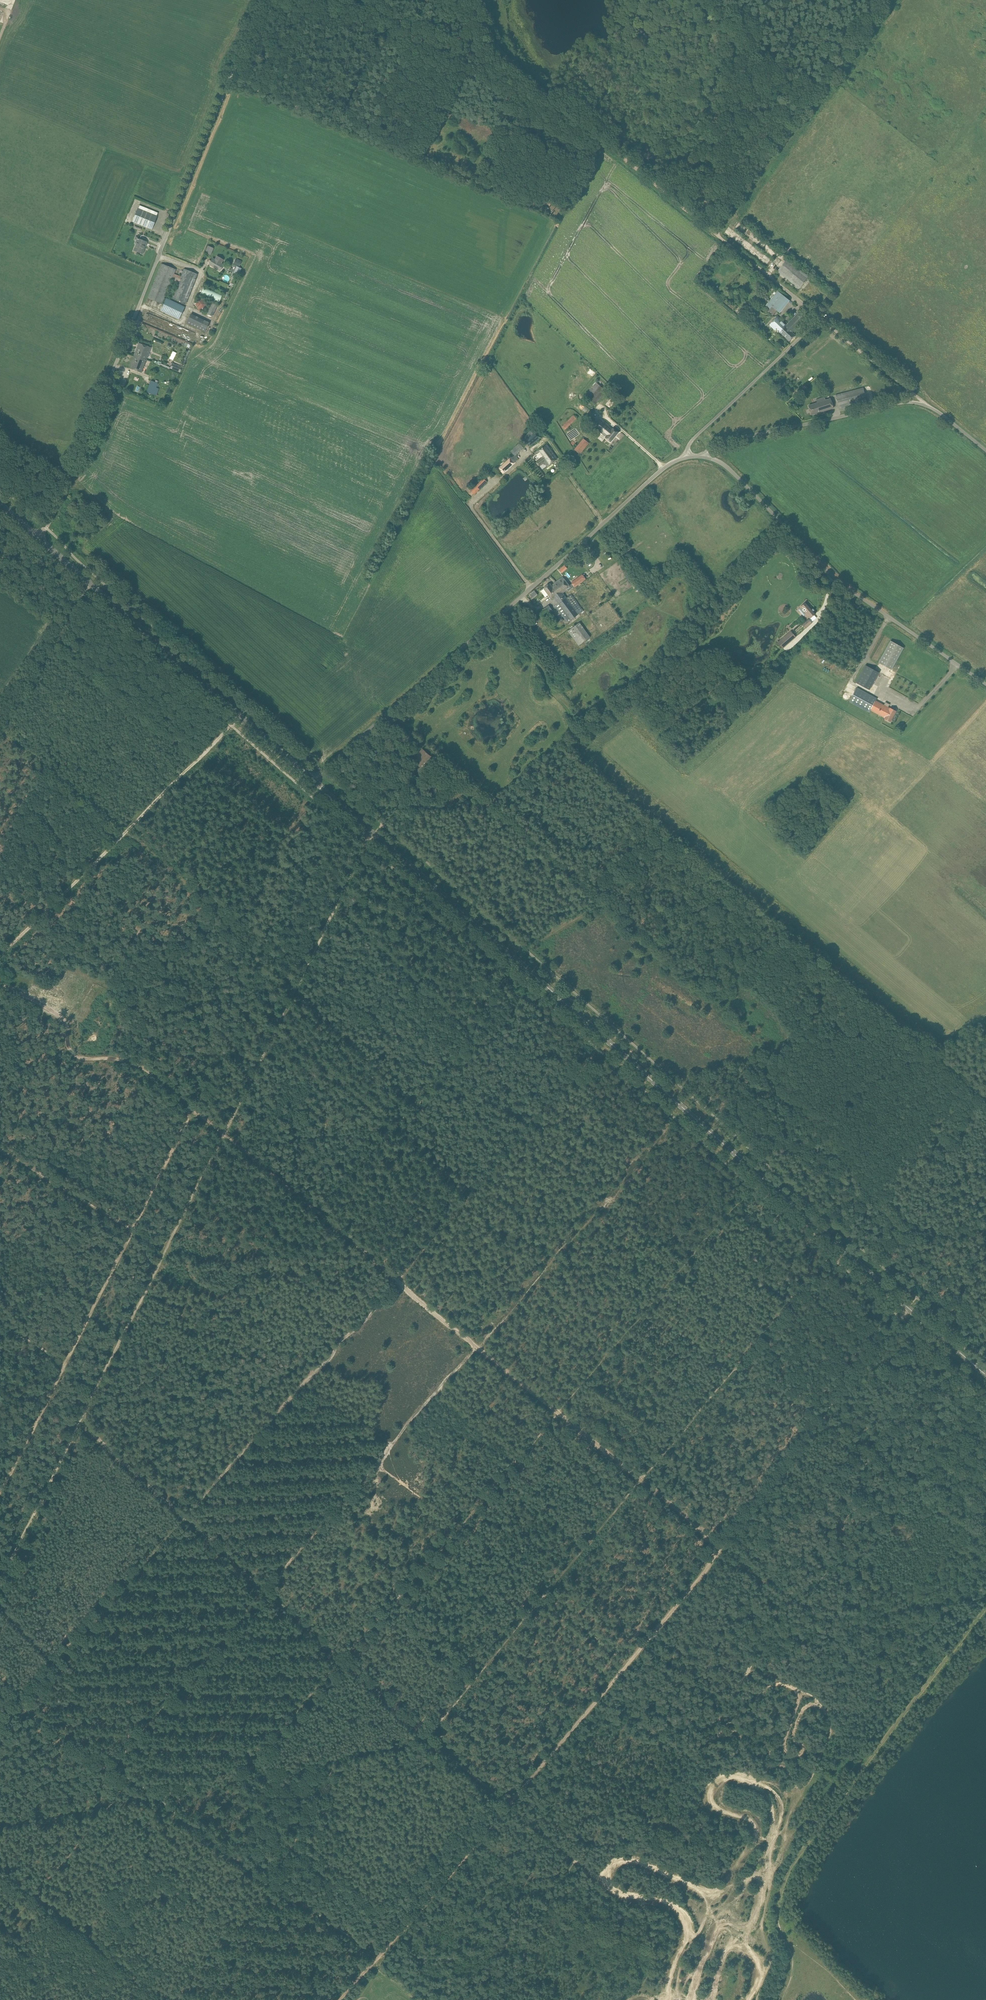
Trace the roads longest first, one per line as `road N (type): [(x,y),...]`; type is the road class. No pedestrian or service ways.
road 1 (track): [(0,1723),(609,1042)]
road 2 (tertiary): [(985,1373),(313,781)]
road 3 (track): [(343,1664),(753,1186)]
road 4 (track): [(720,1548),(343,1999)]
road 5 (unclassified): [(40,539),(260,0)]
road 6 (track): [(624,1468),(220,1131)]
road 7 (track): [(641,1482),(427,1738),(250,1773)]
road 8 (unclassified): [(313,781),(660,473),(690,458)]
road 9 (unclassified): [(784,1935),(778,1912),(797,1858),(985,1611)]
road 10 (track): [(686,1110),(437,1394)]
road 11 (tertiary): [(313,781),(40,539)]
road 12 (unclassified): [(985,683),(845,584),(731,471),(706,459)]
road 13 (track): [(711,230),(524,81),(467,0)]
road 14 (track): [(343,1664),(581,1863)]
road 15 (unclassified): [(690,458),(691,443),(824,318),(767,273)]
road 16 (track): [(985,1021),(813,1118),(748,1145)]
road 17 (track): [(437,1394),(263,1591)]
road 18 (track): [(74,1423),(263,1591)]
road 19 (track): [(752,815),(813,765),(890,617)]
road 20 (unclassified): [(706,459),(725,441),(898,403),(930,407)]
road 21 (track): [(263,1591),(109,1765)]
road 22 (track): [(515,960),(687,852)]
road 23 (track): [(165,1999),(29,1891)]
road 24 (track): [(838,1243),(736,1369)]
road 25 (track): [(817,1423),(720,1548)]
road 26 (track): [(736,1369),(641,1482)]
road 27 (track): [(250,1773),(109,1801)]
road 28 (track): [(250,1773),(343,1664)]
road 29 (track): [(824,318),(930,407)]
road 30 (track): [(899,1316),(817,1423)]
road 31 (track): [(985,1226),(902,1229),(874,1258)]

